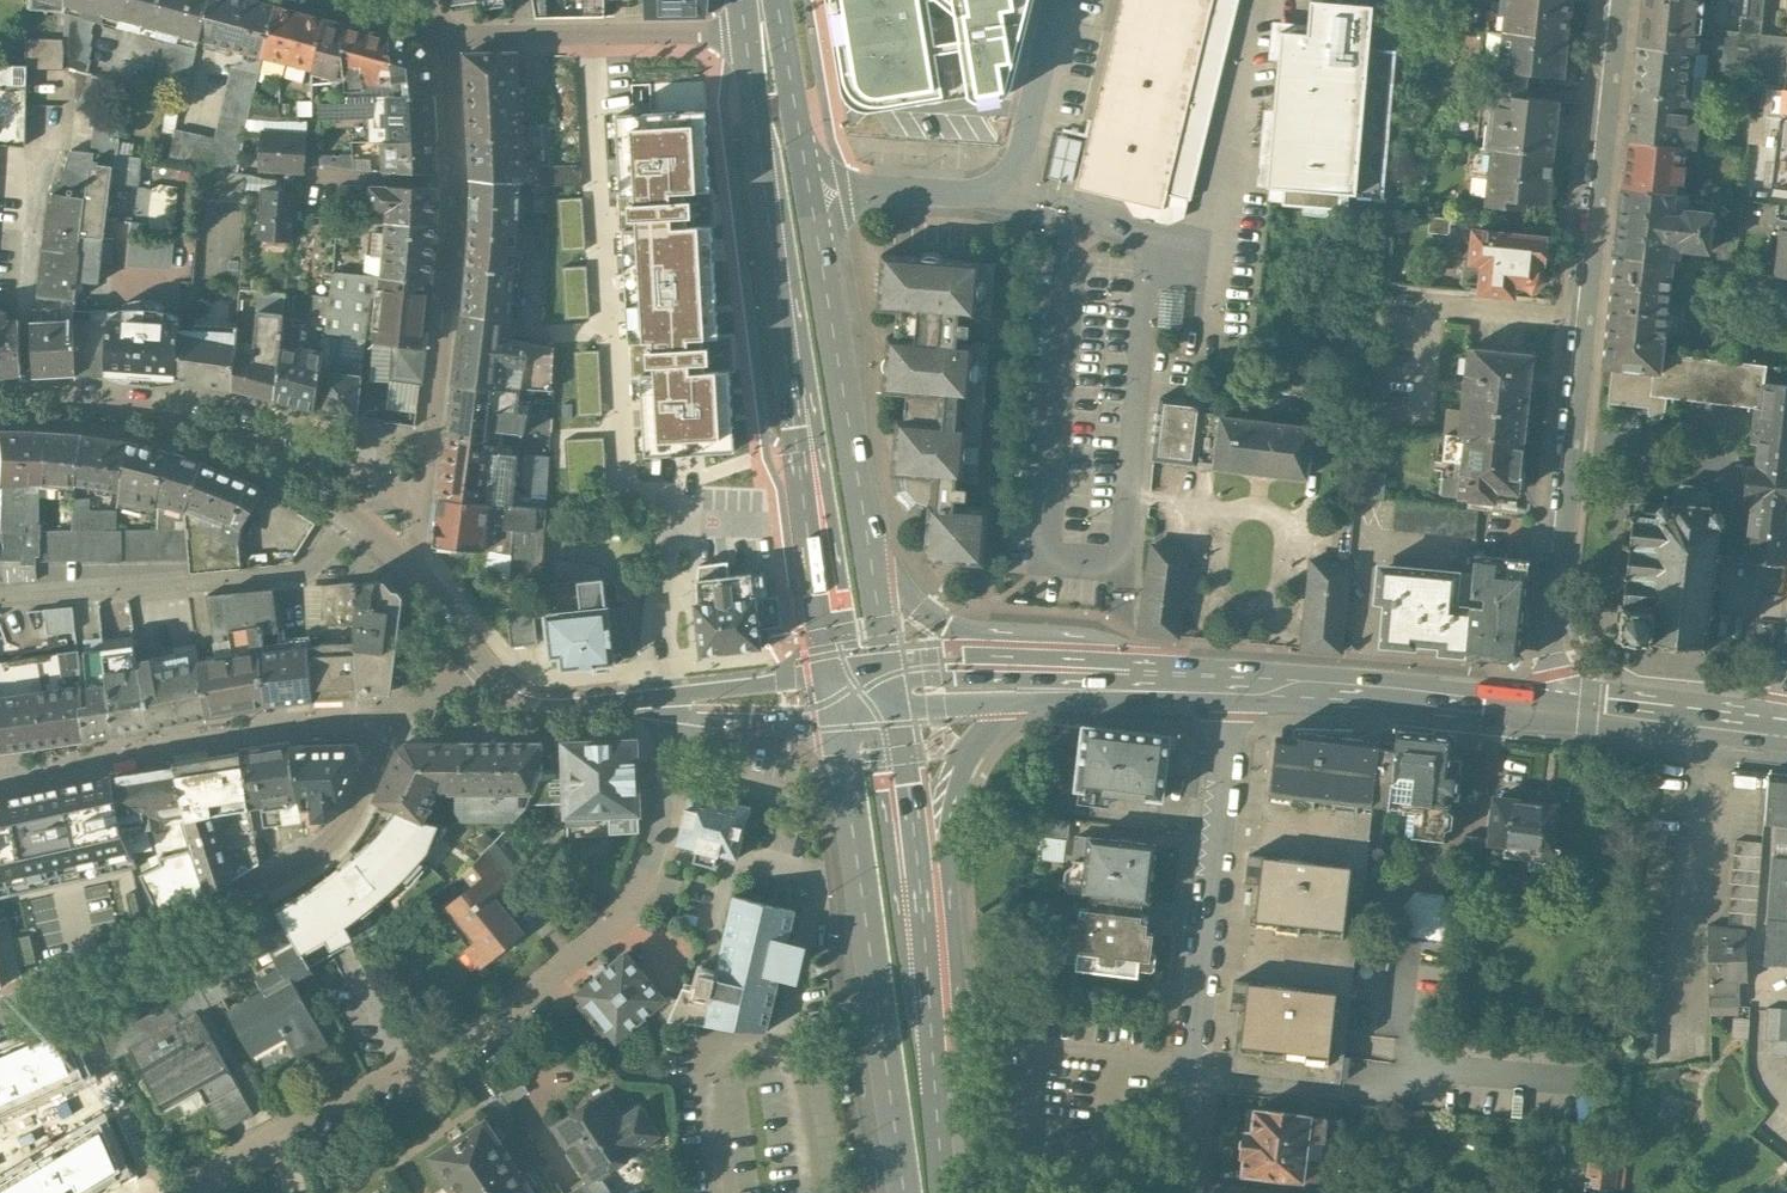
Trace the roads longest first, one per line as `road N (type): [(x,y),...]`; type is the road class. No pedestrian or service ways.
road 1 (residential): [(194,1192),(268,1145),(479,1036),(634,898),(651,853),(663,772),(656,697)]
road 2 (residential): [(1545,700),(1625,0)]
road 3 (residential): [(493,674),(402,714),(362,797),(316,847),(184,928),(0,1017)]
road 4 (residential): [(410,561),(425,500),(455,239),(442,27)]
road 5 (residential): [(1238,680),(1180,1192)]
road 6 (secondary): [(834,713),(906,1192)]
road 7 (secondary): [(1184,677),(1093,647),(946,621),(892,573),(862,507)]
road 8 (residential): [(1063,0),(1030,134),(1000,185),(966,193),(809,189)]
road 9 (residential): [(0,597),(297,573),(325,563),(358,513)]
road 10 (residential): [(358,513),(291,465),(180,421),(85,403),(0,401)]
road 11 (secondary): [(783,313),(824,446),(858,674)]
road 12 (secondary): [(783,313),(828,675)]
road 13 (secondary): [(862,507),(809,189)]
road 14 (secondary): [(928,981),(961,767),(997,725),(1033,699)]
road 15 (secondary): [(1238,680),(1545,700)]
road 16 (residential): [(442,27),(745,33)]
road 17 (secondary): [(1184,677),(891,671)]
road 18 (secondary): [(745,33),(783,313)]
road 19 (secondary): [(928,981),(895,897),(868,710)]
road 20 (secondary): [(928,981),(897,708)]
road 21 (secondary): [(1545,700),(1785,725)]
road 22 (secondary): [(944,1192),(928,981)]
road 23 (residential): [(656,697),(670,495)]
road 24 (secondary): [(809,189),(777,0)]
road 25 (residential): [(656,697),(705,717),(834,713)]
road 26 (residential): [(828,675),(656,697)]
road 27 (residential): [(656,697),(560,704),(523,694),(493,674)]
road 28 (secondary): [(891,671),(862,507)]
road 29 (secondary): [(1033,699),(1184,677)]
road 30 (residential): [(493,674),(410,561)]
road 31 (secondary): [(897,708),(1033,699)]

